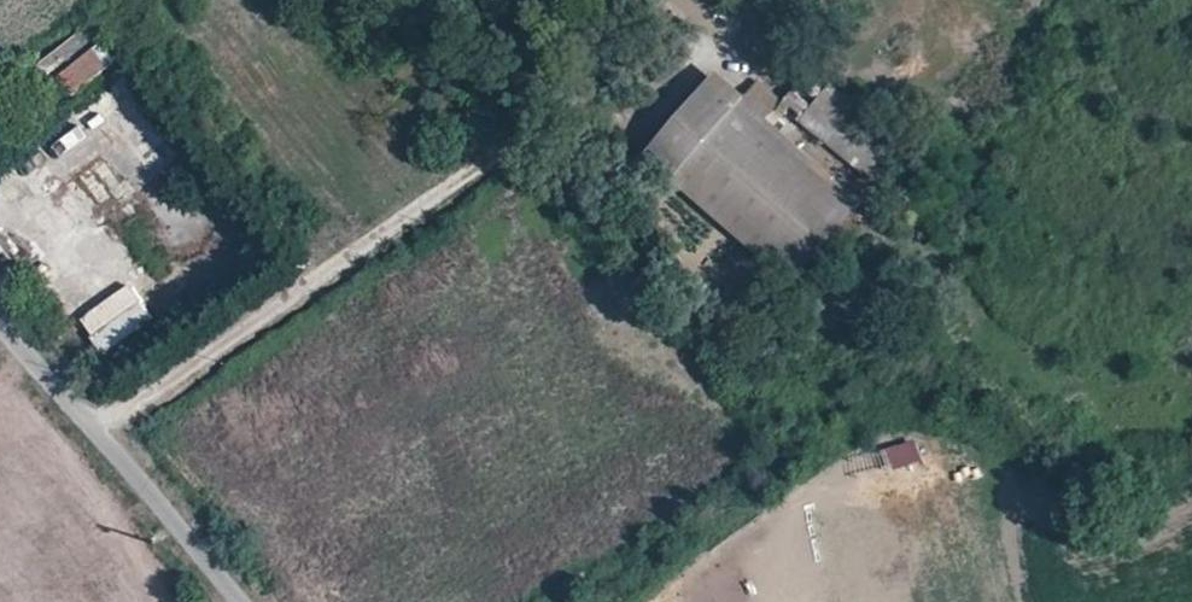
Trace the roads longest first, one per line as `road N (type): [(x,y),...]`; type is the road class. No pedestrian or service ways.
road 1 (unclassified): [(243,601),(0,325)]

